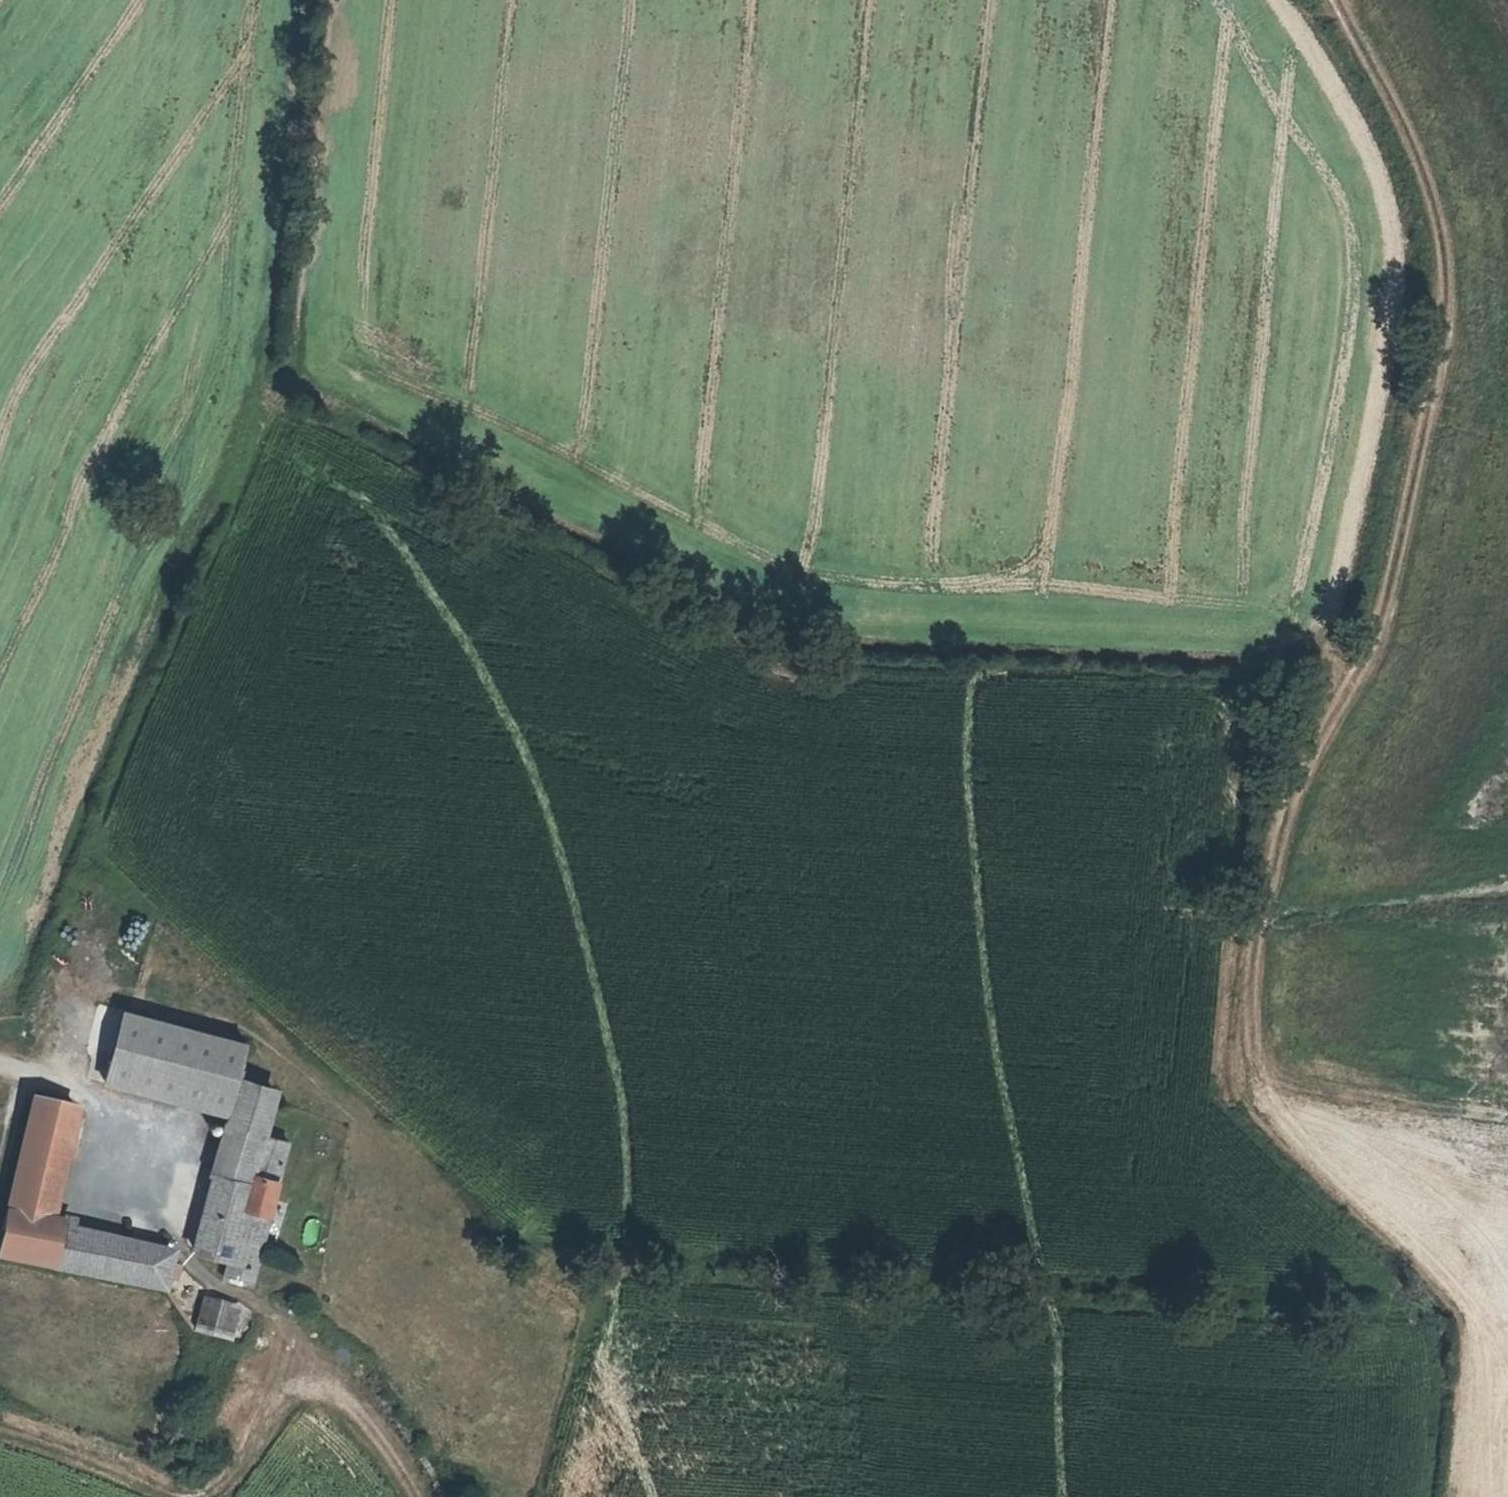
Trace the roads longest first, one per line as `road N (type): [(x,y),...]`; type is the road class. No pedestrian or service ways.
road 1 (track): [(76,1093),(130,1166),(161,1225),(166,1263),(289,1345),(400,1472),(412,1496)]
road 2 (track): [(1450,1496),(1470,1325),(1415,1254),(1293,1147)]

